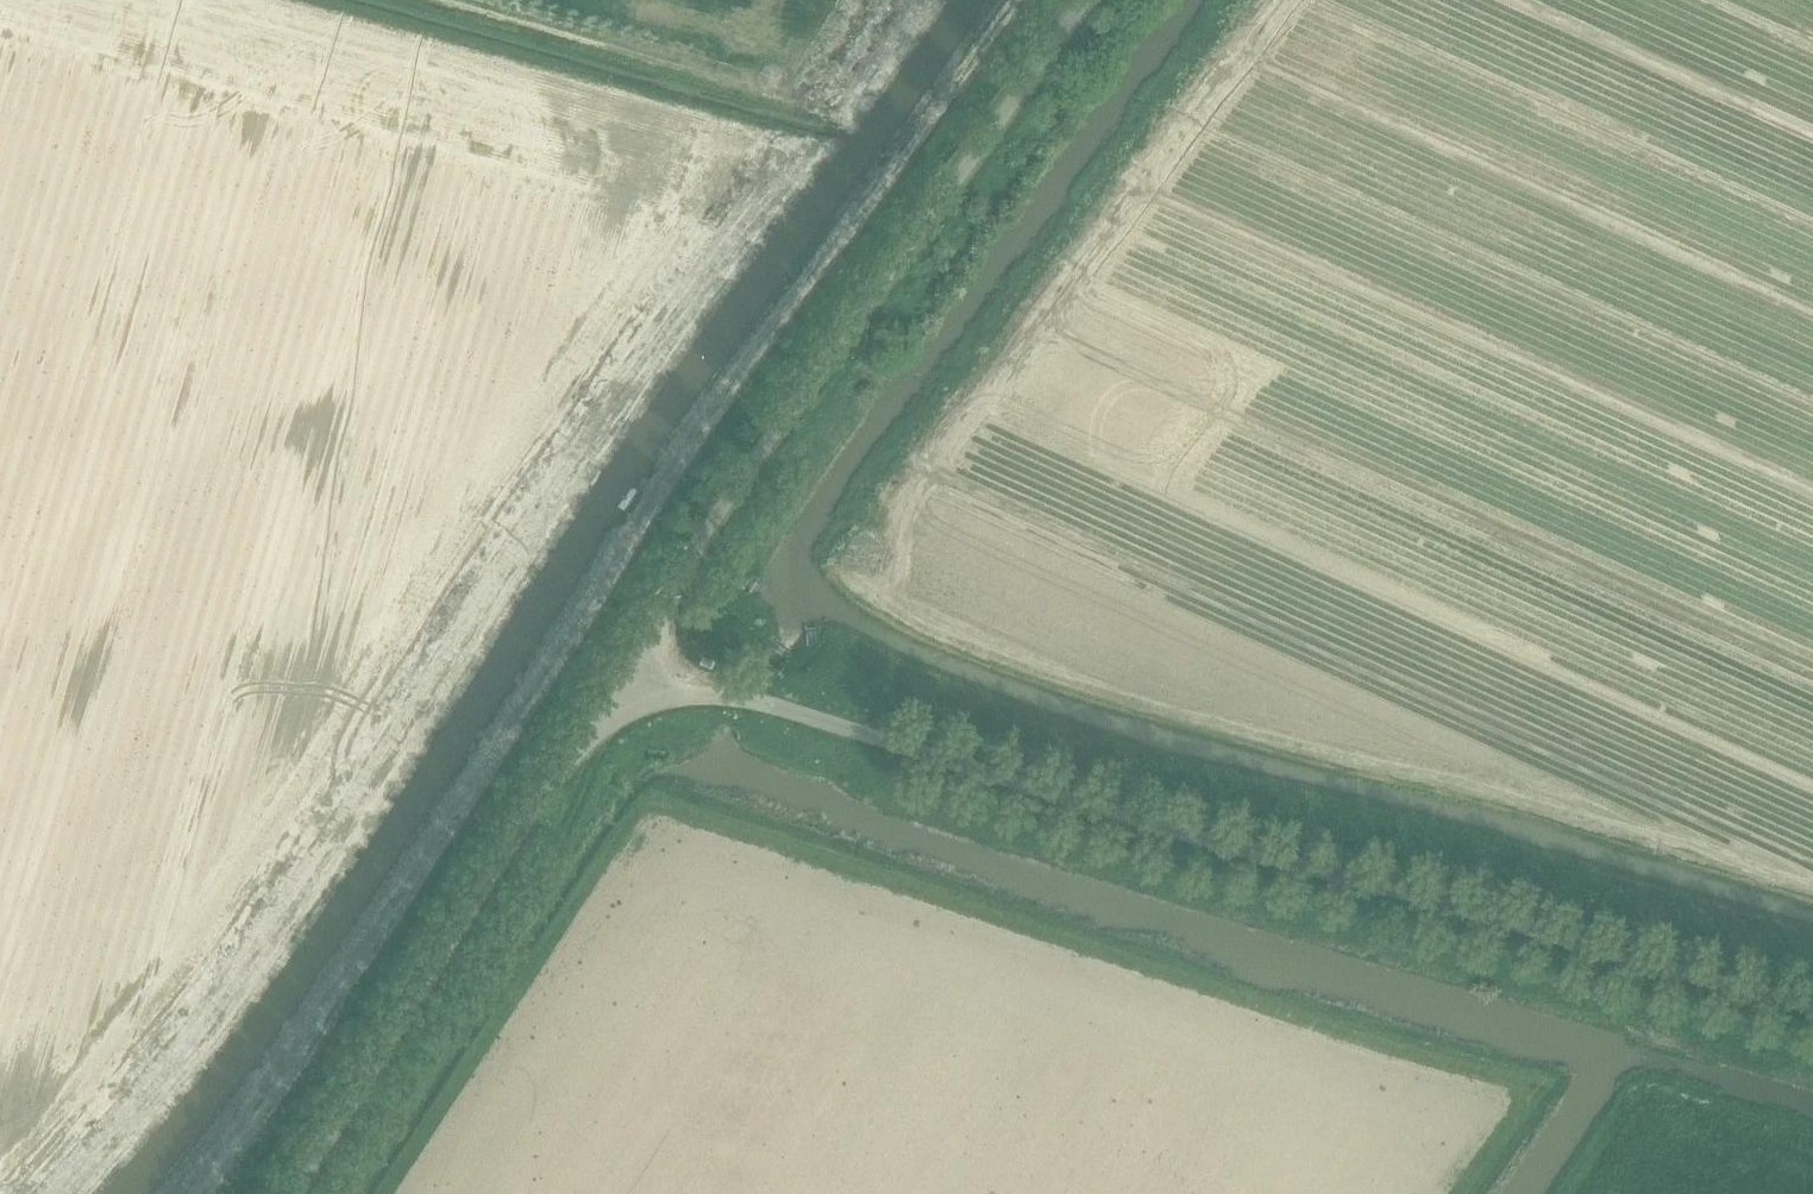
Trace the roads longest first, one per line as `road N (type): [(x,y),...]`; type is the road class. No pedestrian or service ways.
road 1 (unclassified): [(1812,1002),(1504,923),(728,696),(631,686)]
road 2 (unclassified): [(631,686),(654,626),(739,476),(1093,0)]
road 3 (unclassified): [(295,1193),(584,744),(631,686)]

